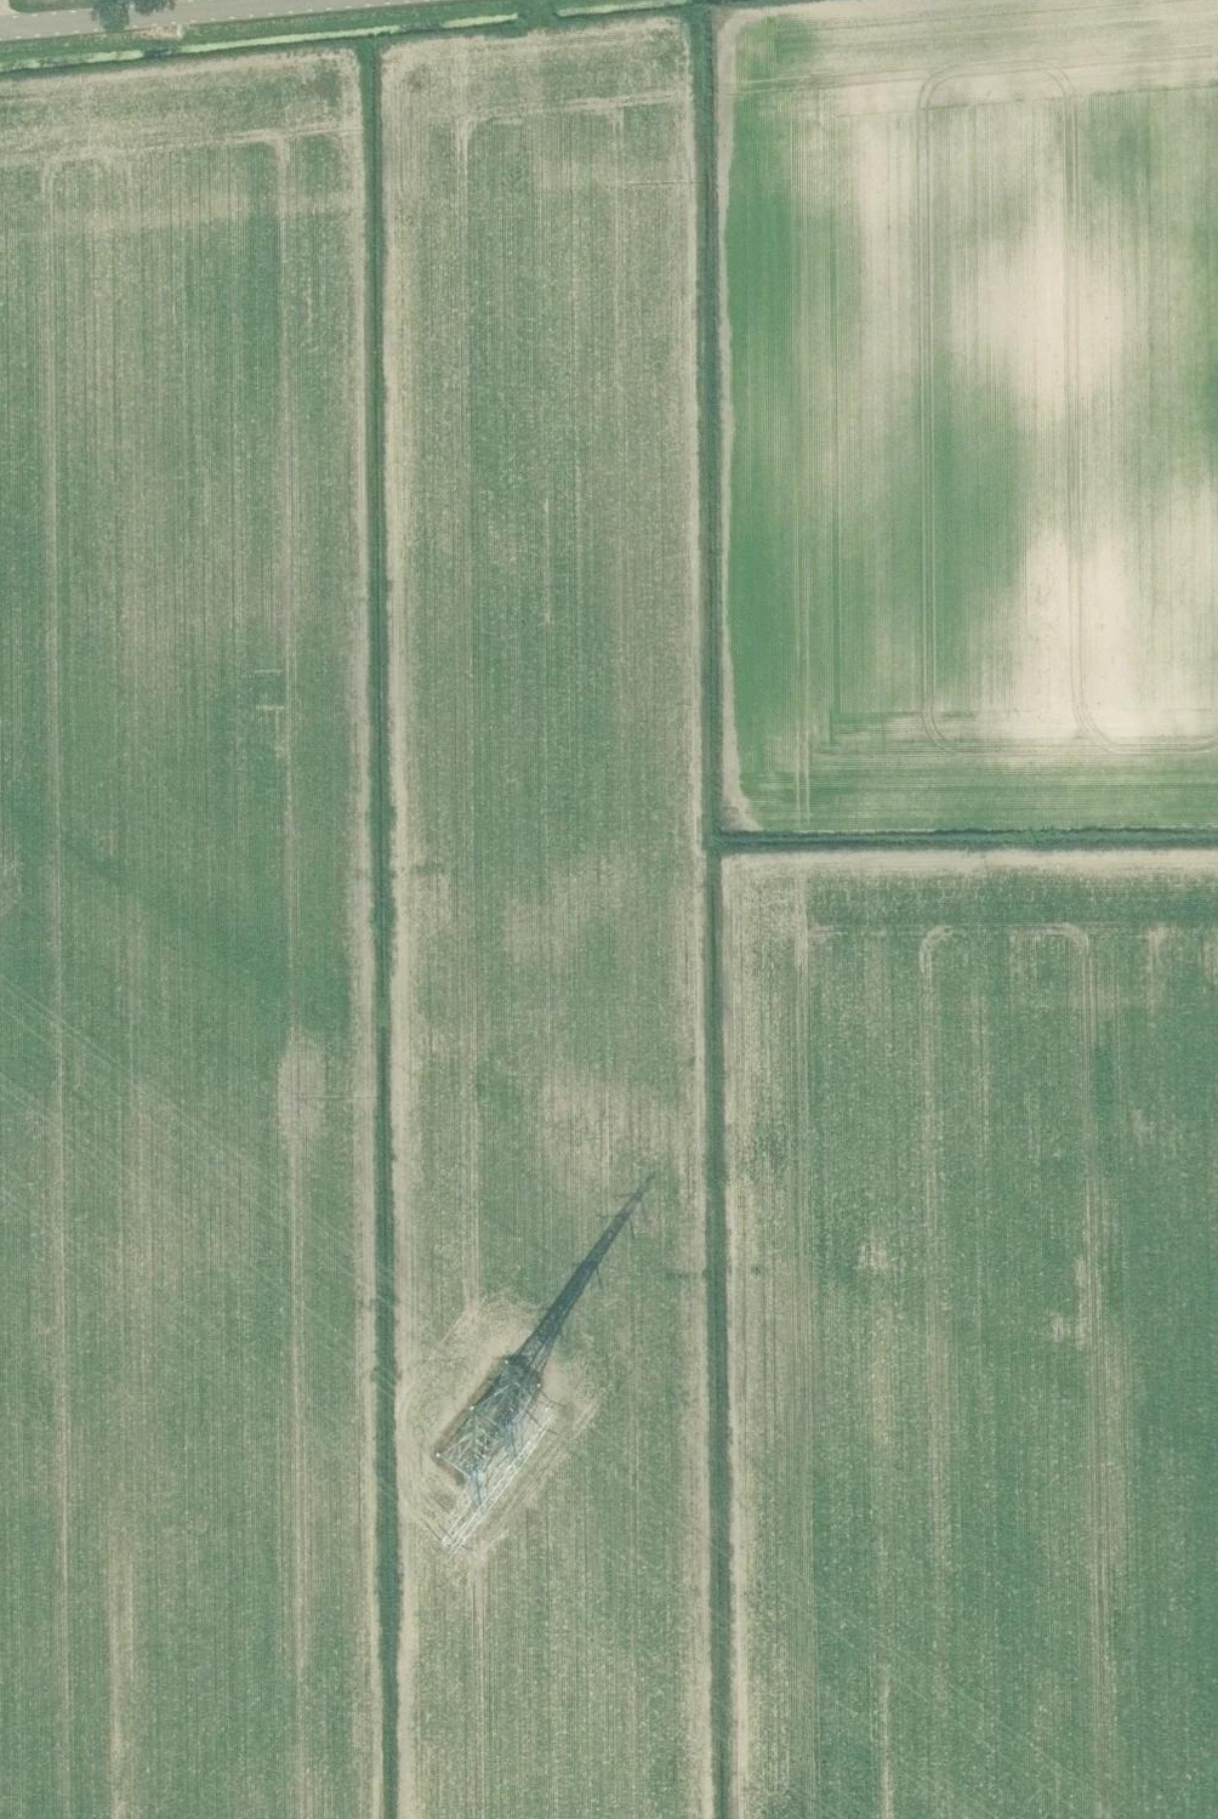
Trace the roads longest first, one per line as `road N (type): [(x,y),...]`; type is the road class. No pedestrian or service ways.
road 1 (tertiary): [(0,28),(310,0)]

